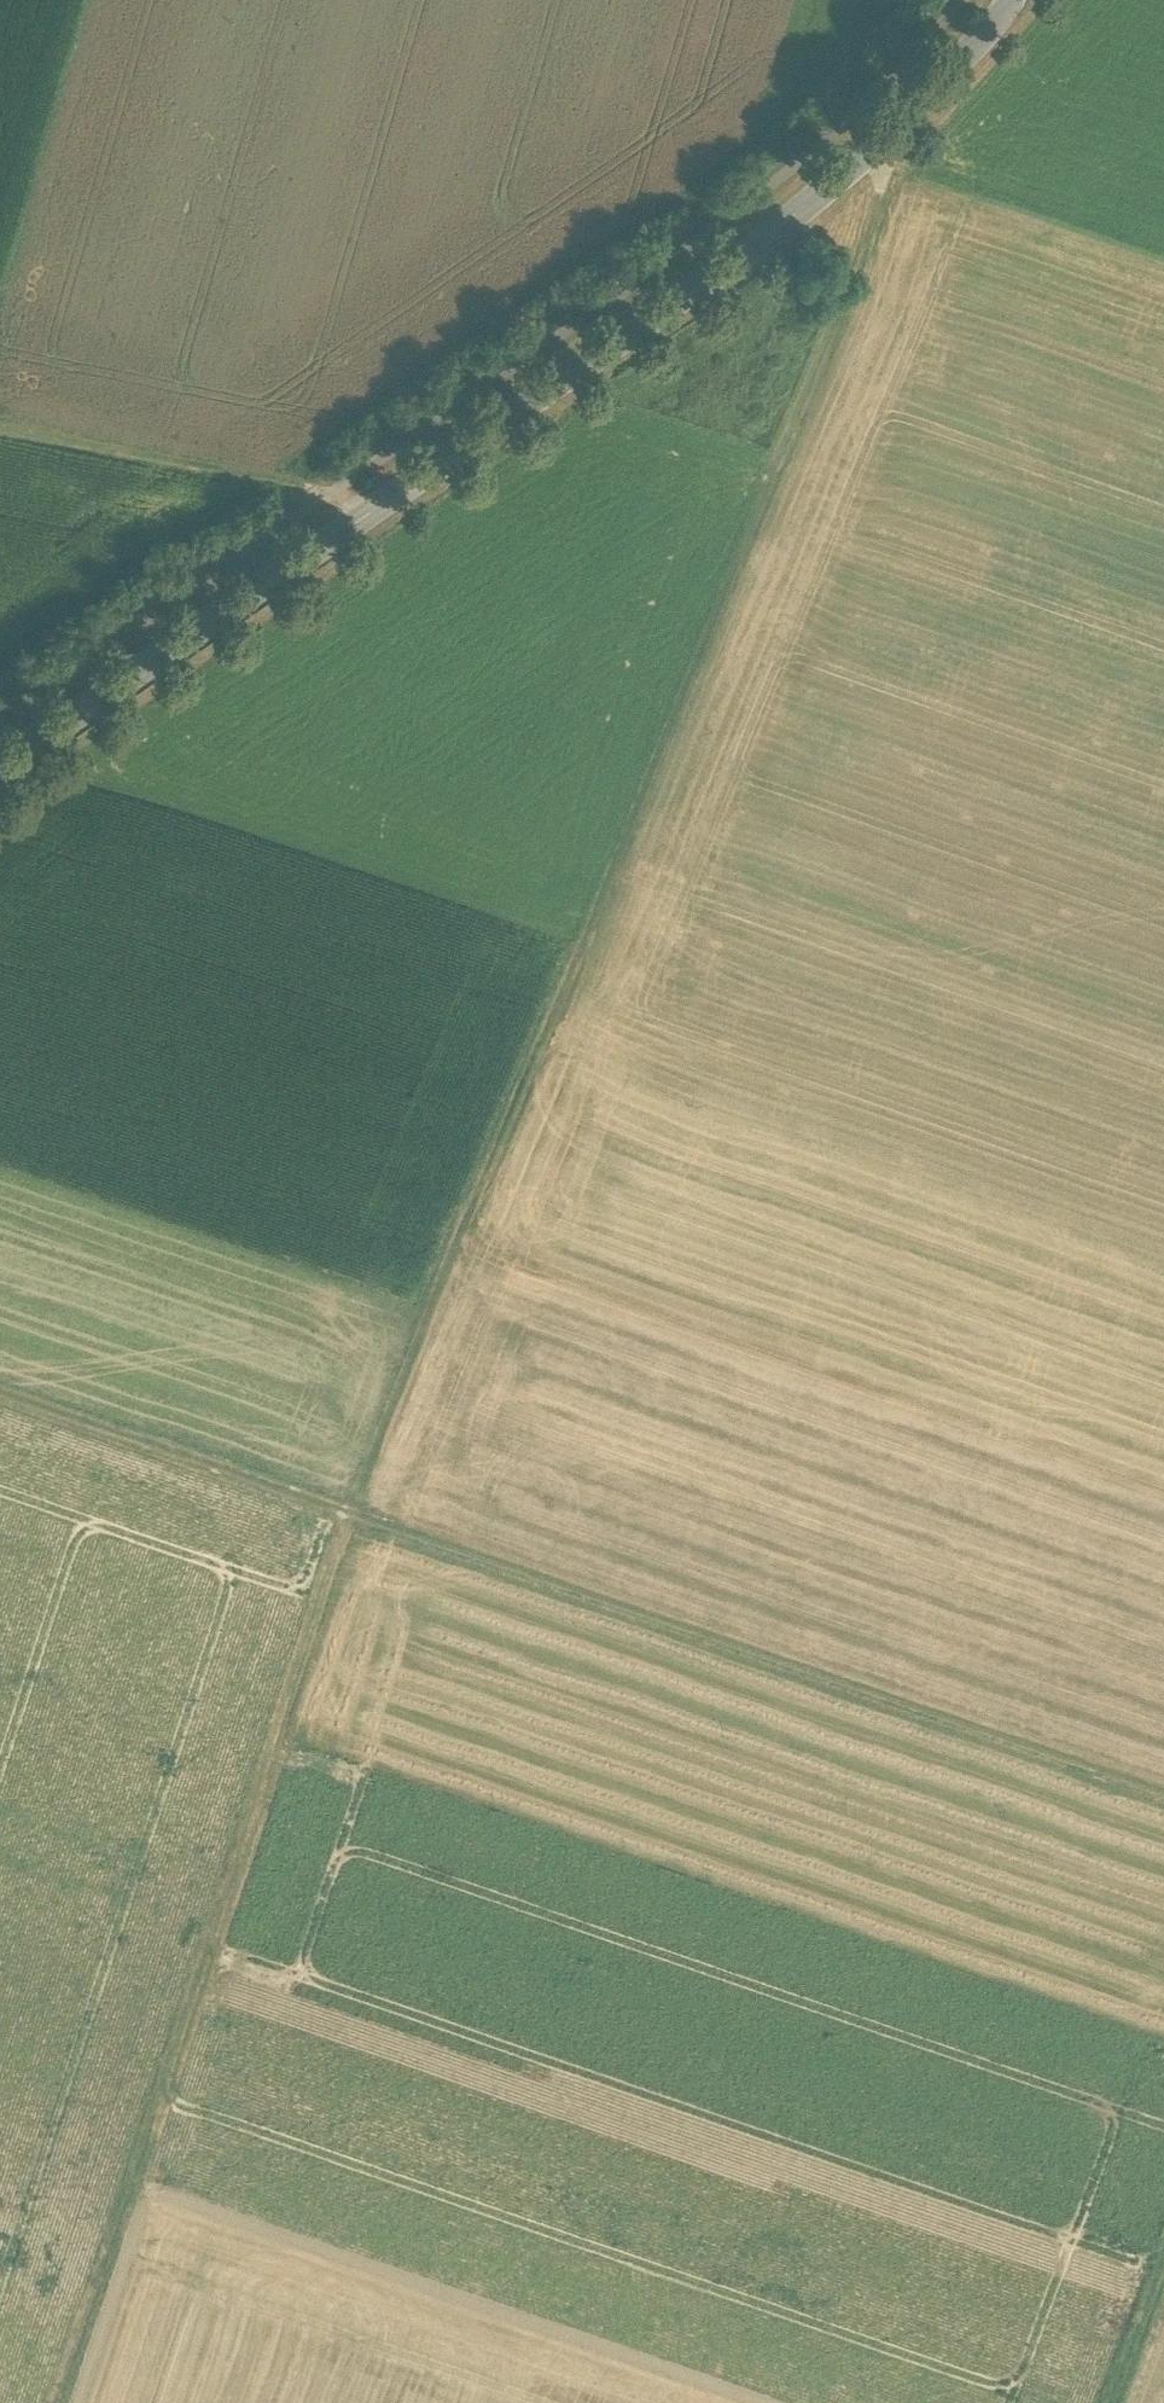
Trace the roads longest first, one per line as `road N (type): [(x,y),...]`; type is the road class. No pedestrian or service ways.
road 1 (track): [(876,141),(886,195),(352,1520),(59,2402)]
road 2 (unclassified): [(0,769),(779,224),(912,111),(1009,0)]
road 3 (track): [(0,1393),(424,1551),(1163,1805)]
road 4 (track): [(0,450),(366,514)]
road 5 (track): [(1112,2402),(1163,2259)]

